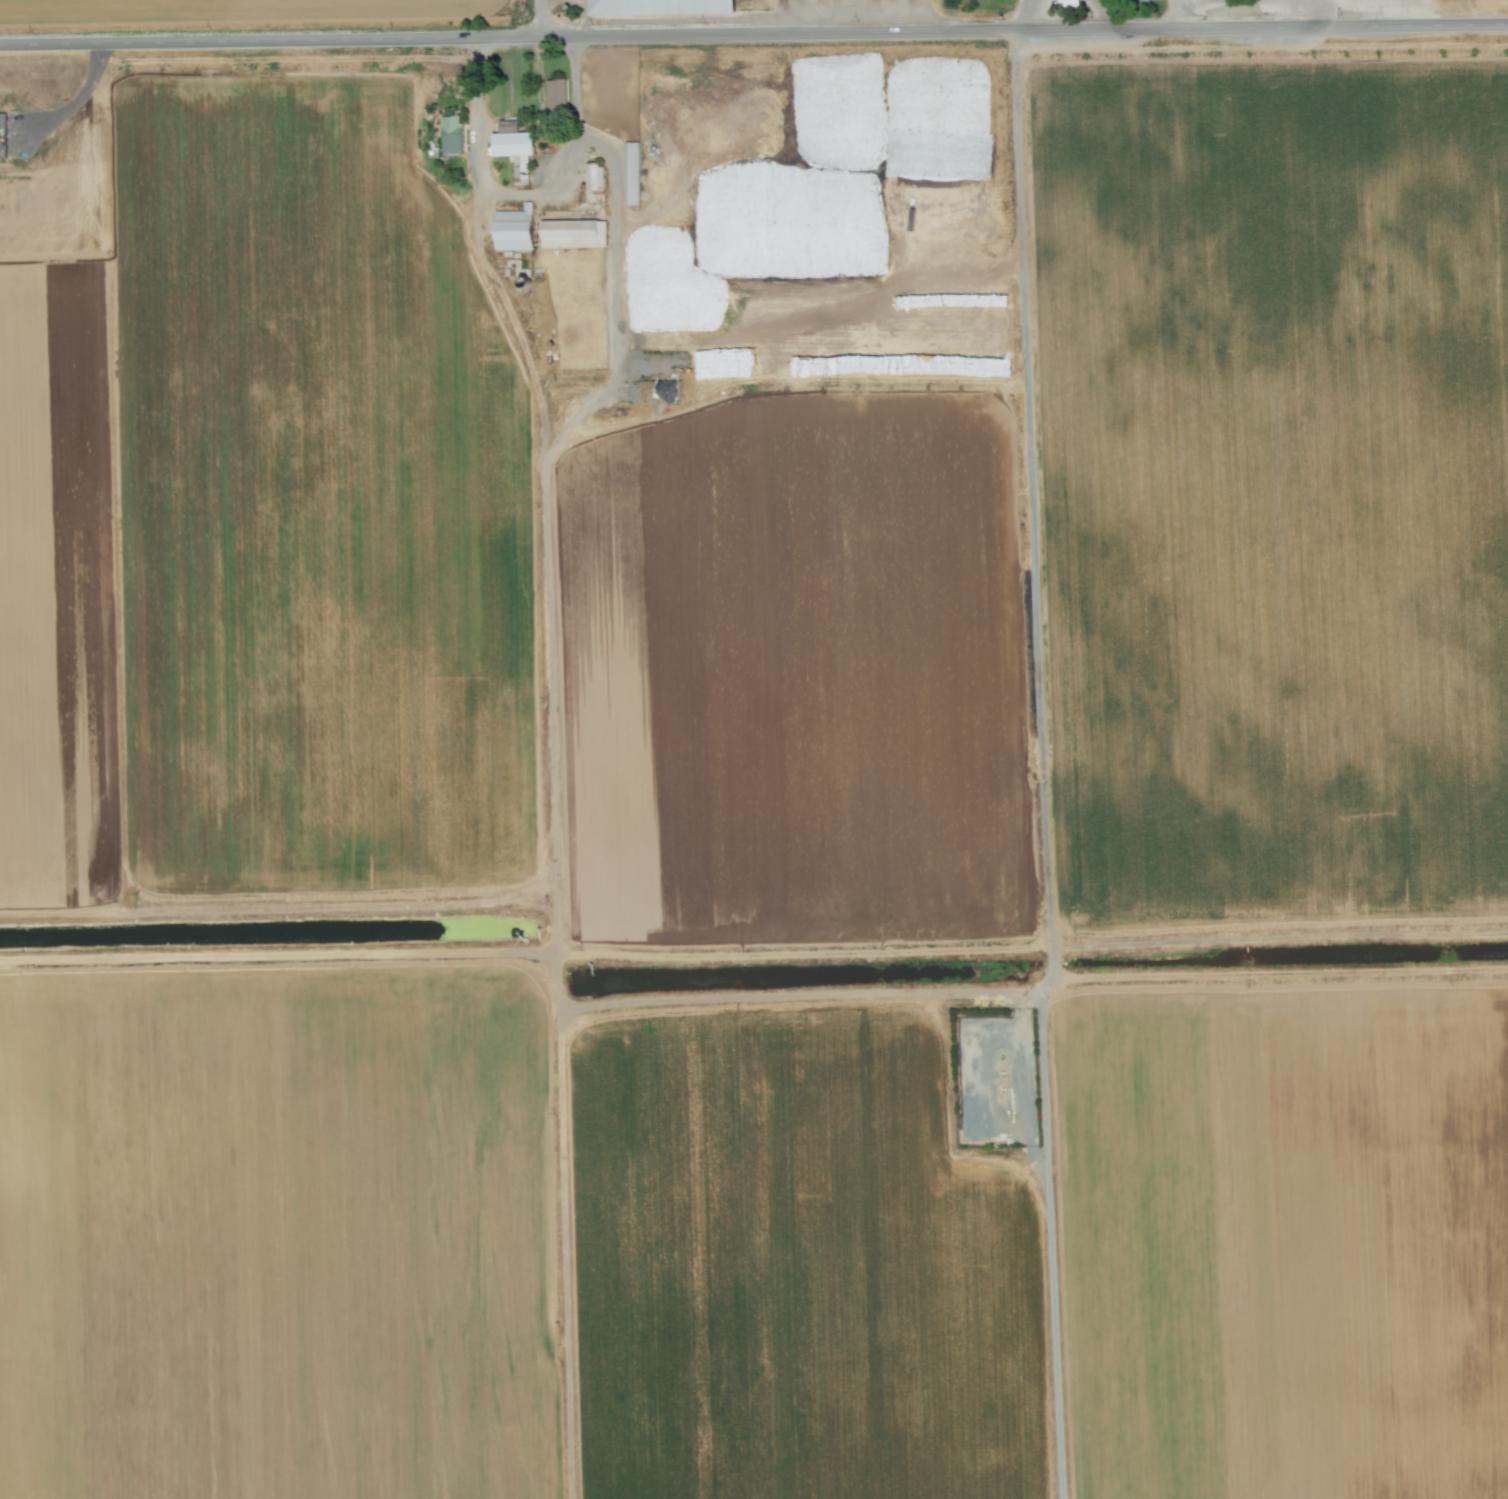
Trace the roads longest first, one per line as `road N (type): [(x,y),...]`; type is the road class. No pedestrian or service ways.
road 1 (tertiary): [(0,46),(1507,25)]

